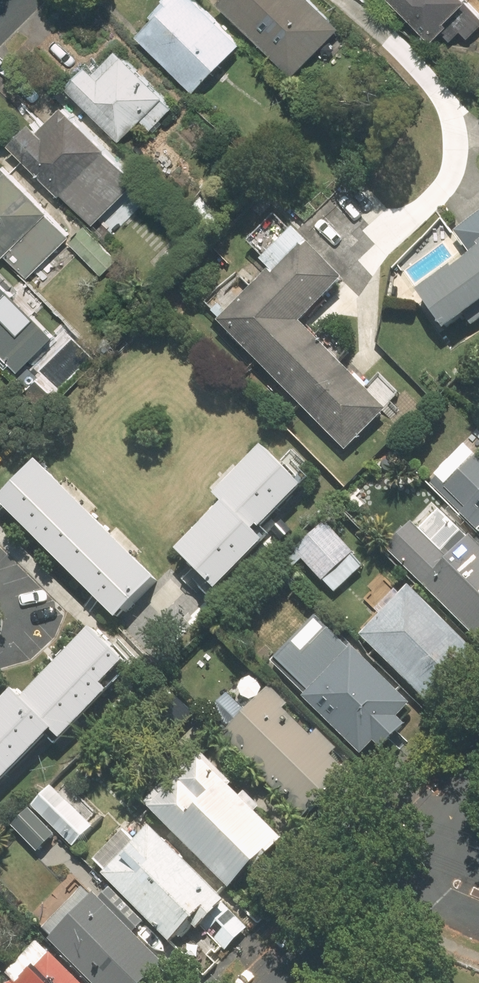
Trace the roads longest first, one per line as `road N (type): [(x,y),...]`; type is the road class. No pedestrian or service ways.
road 1 (residential): [(271,982),(389,862)]
road 2 (residential): [(389,862),(478,777)]

